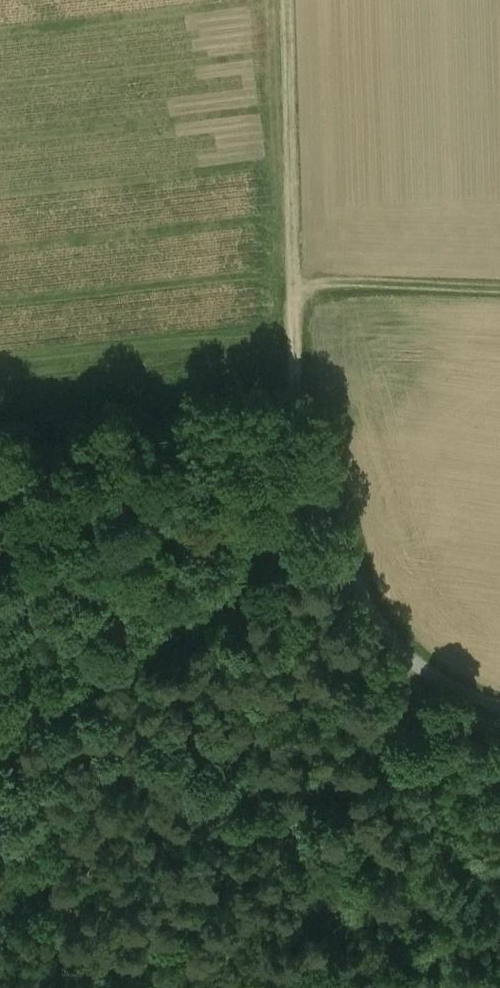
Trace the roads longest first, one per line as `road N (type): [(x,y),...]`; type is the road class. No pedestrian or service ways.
road 1 (track): [(0,681),(313,491),(389,645)]
road 2 (track): [(313,491),(295,368),(282,0)]
road 3 (track): [(499,290),(330,282),(293,291)]
road 4 (track): [(499,712),(451,690),(389,645)]

